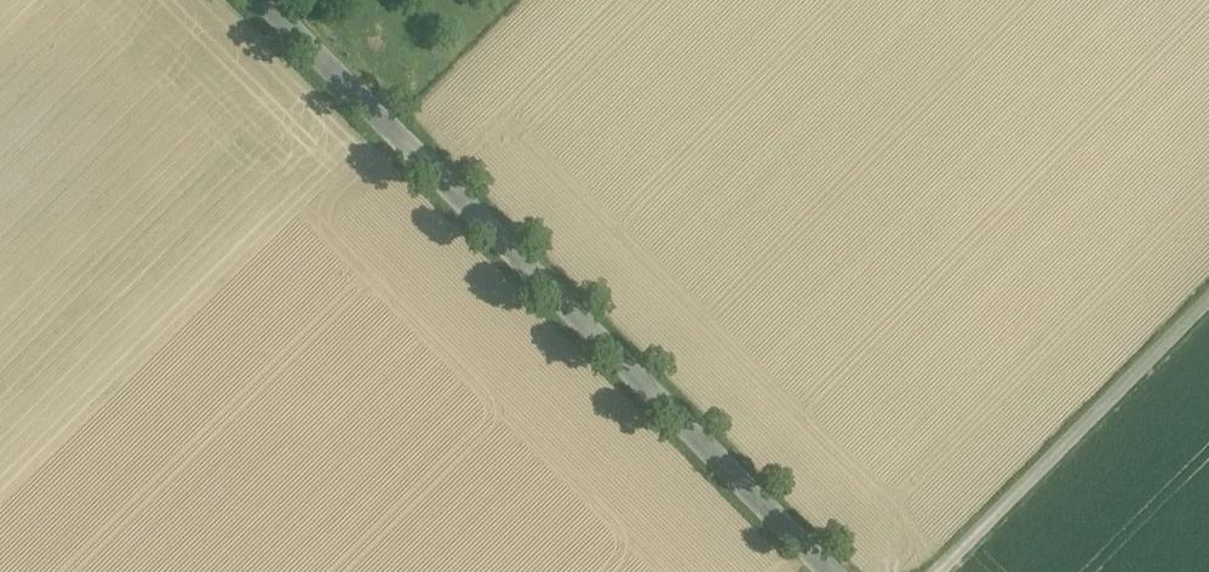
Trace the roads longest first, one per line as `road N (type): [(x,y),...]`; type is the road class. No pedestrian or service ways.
road 1 (tertiary): [(273,0),(840,571)]
road 2 (unclassified): [(937,571),(1208,298)]

